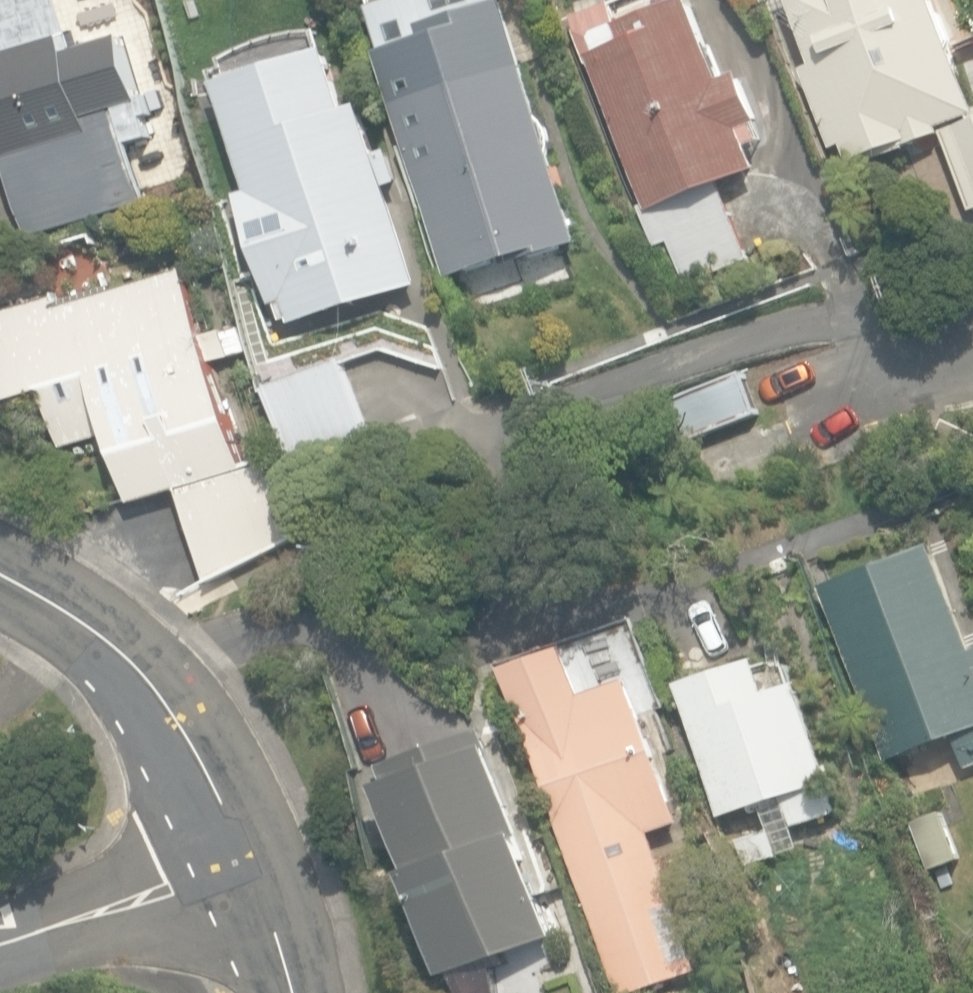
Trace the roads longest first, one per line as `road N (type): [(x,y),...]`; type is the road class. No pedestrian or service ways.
road 1 (residential): [(0,577),(107,643),(152,683),(244,862)]
road 2 (residential): [(0,953),(244,862)]
road 3 (residential): [(972,348),(808,405)]
road 4 (residential): [(291,992),(272,921),(244,862)]

